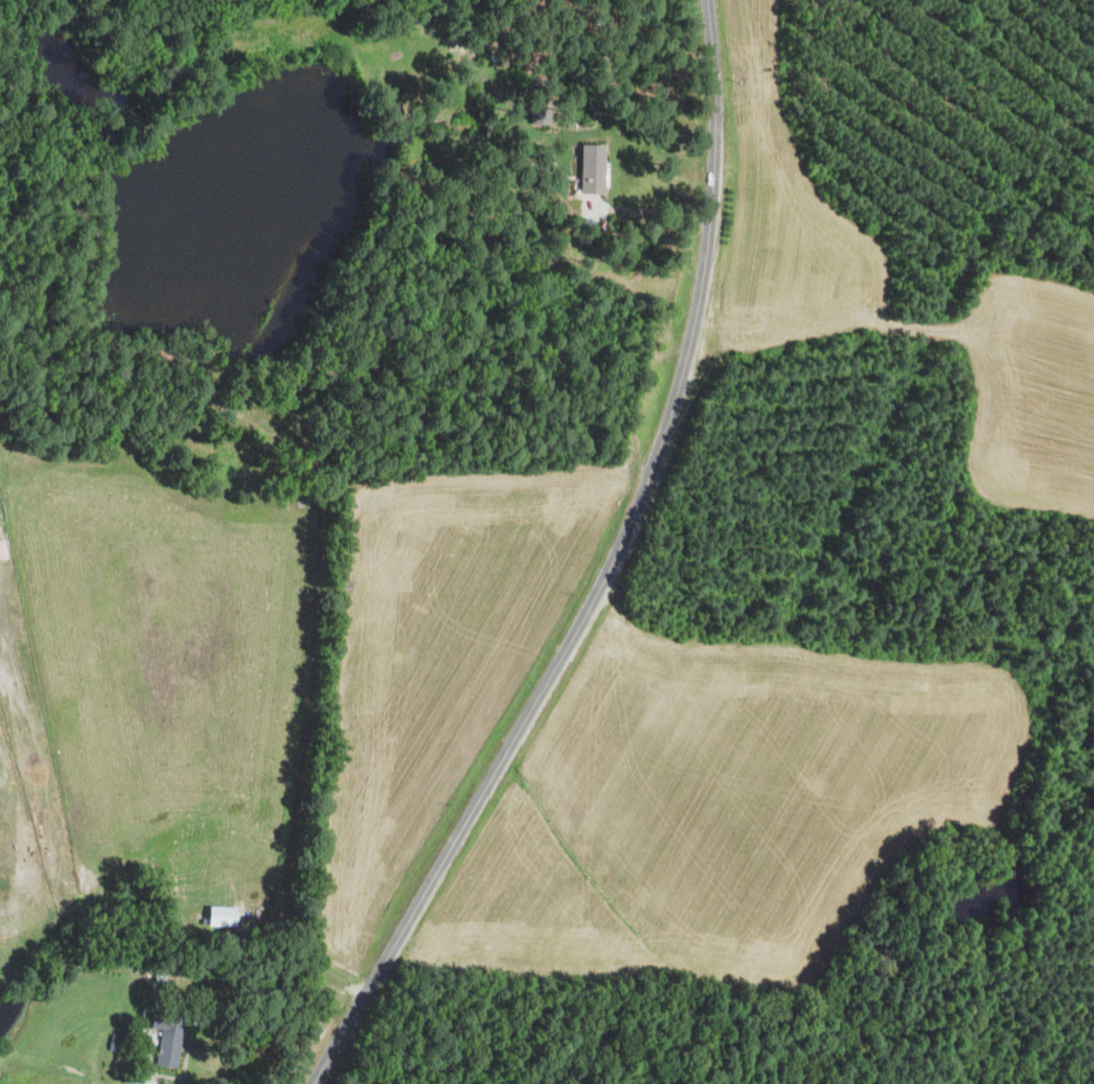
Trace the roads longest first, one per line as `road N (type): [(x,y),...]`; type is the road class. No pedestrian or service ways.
road 1 (residential): [(706,0),(710,225),(689,342),(649,478),(547,680),(312,1083)]

